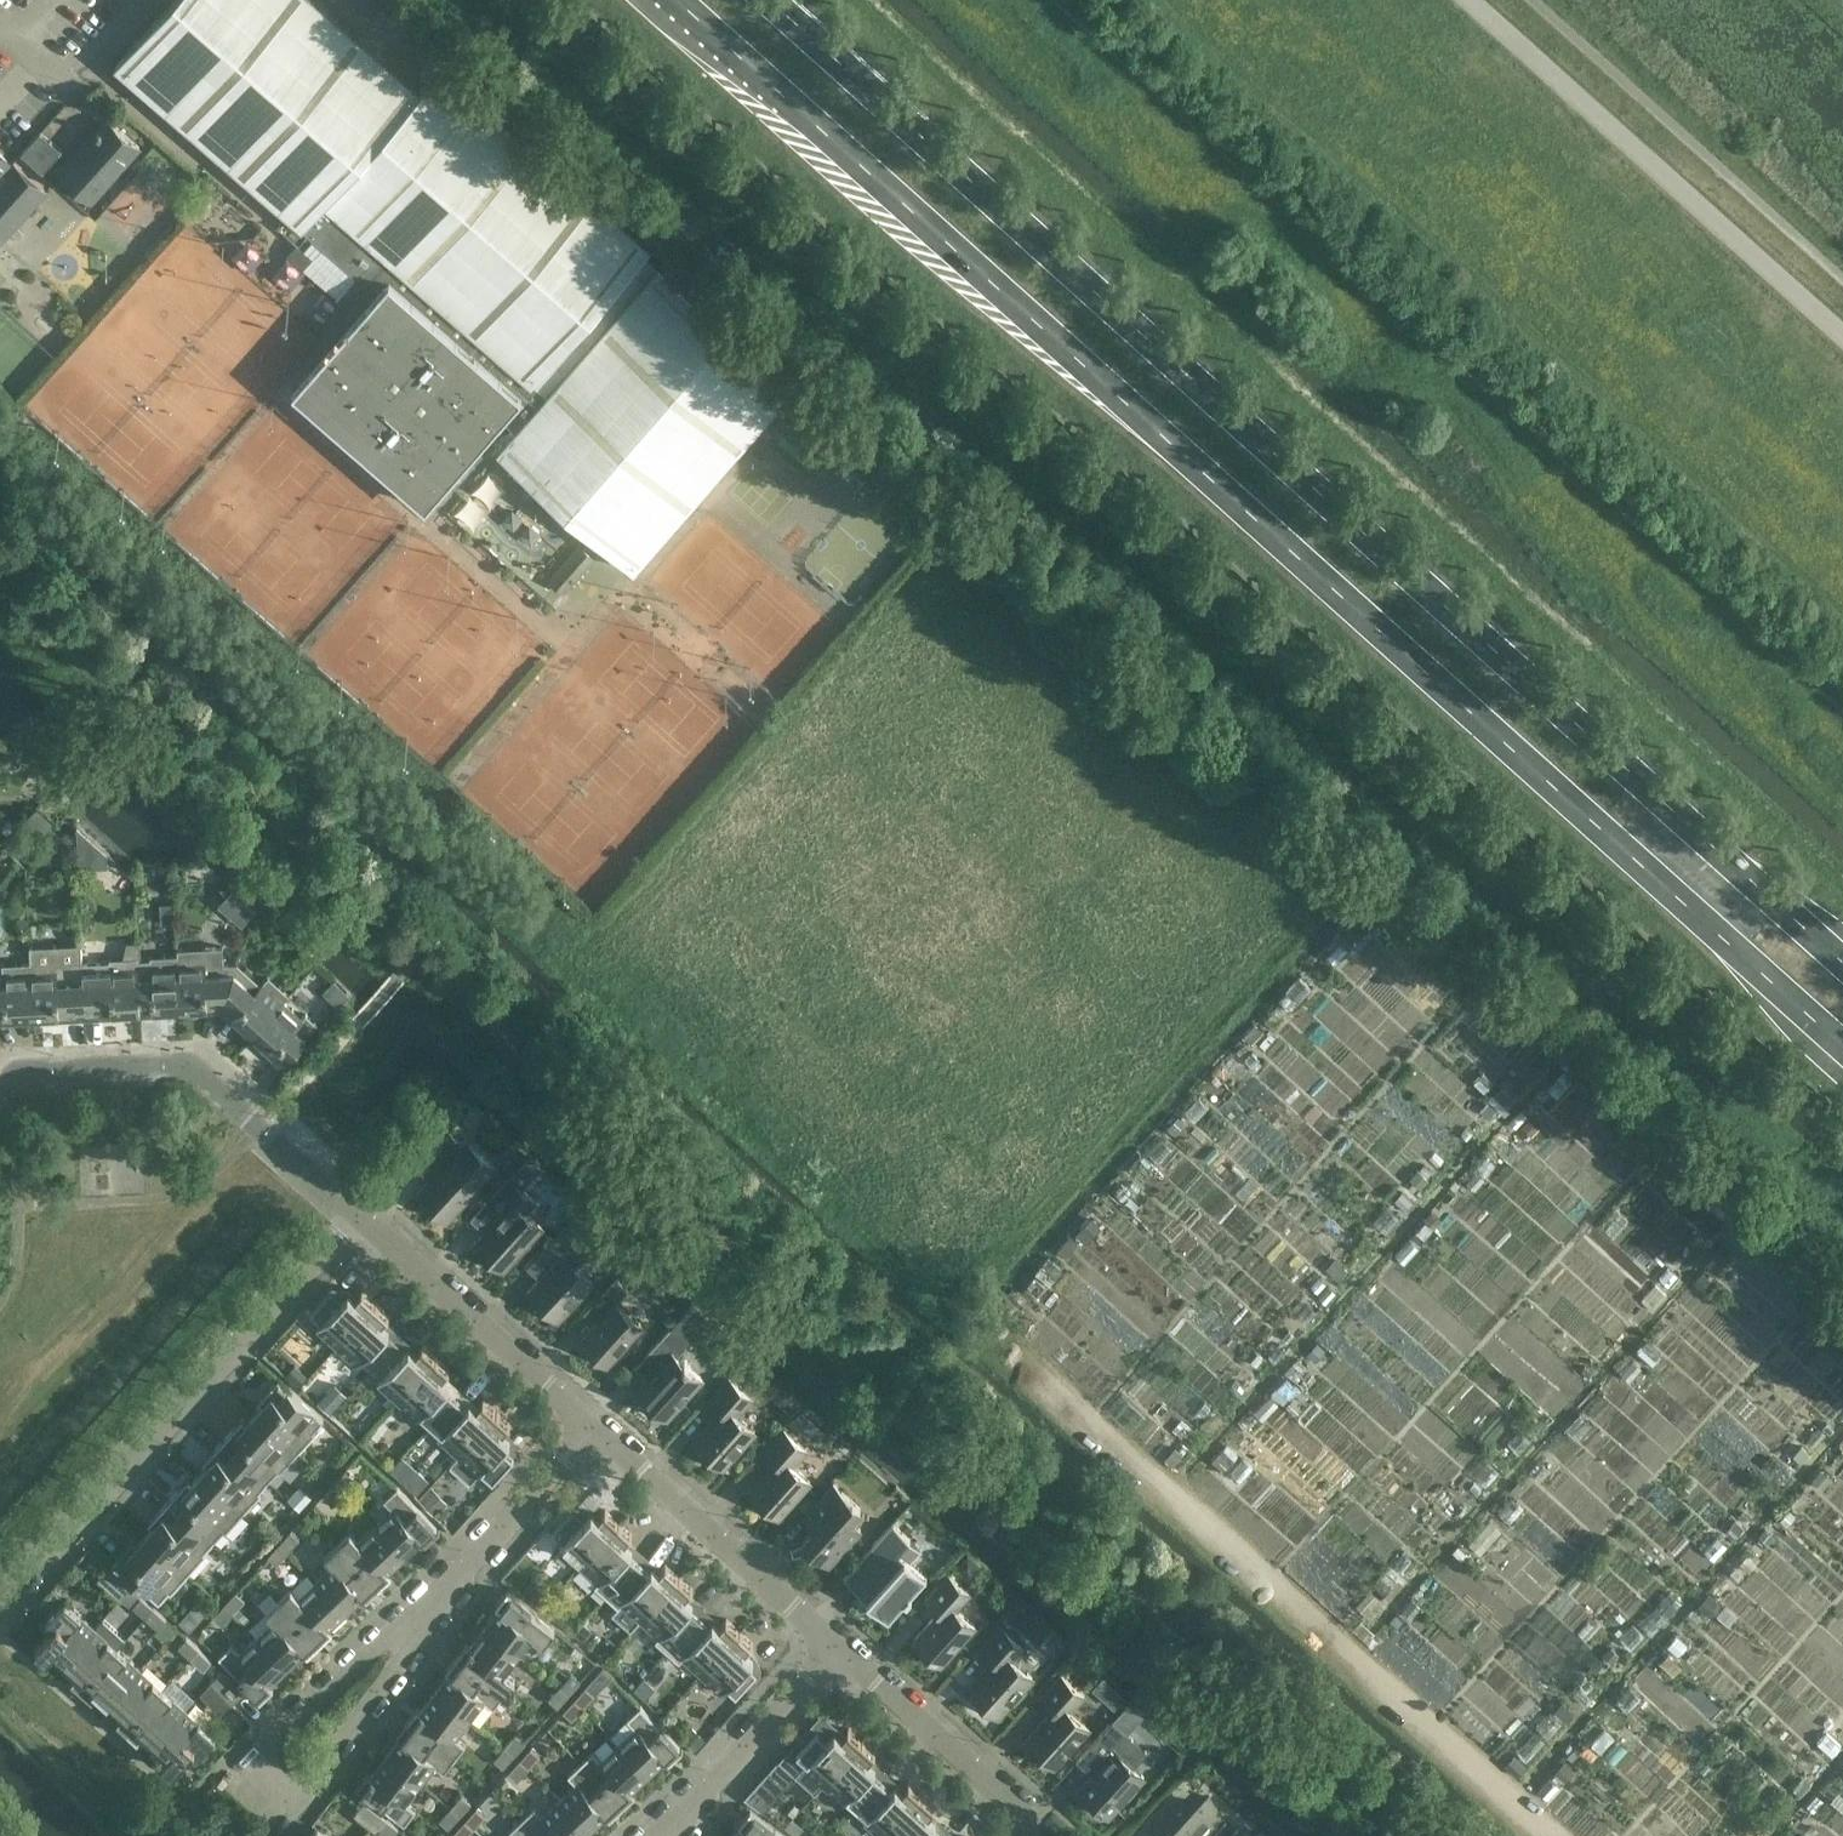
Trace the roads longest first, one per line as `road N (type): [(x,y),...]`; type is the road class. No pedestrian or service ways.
road 1 (trunk): [(674,0),(1842,1038)]
road 2 (trunk): [(1842,960),(769,0)]
road 3 (residential): [(2,1613),(360,1218)]
road 4 (unclassified): [(1842,340),(1464,0)]
road 5 (residential): [(0,1089),(17,1071),(186,1064),(360,1218)]
road 6 (residential): [(416,1625),(366,1657),(265,1750),(263,1774),(271,1786),(299,1796),(313,1790),(390,1679)]
road 7 (residential): [(592,1425),(838,1648)]
road 8 (residential): [(360,1218),(592,1425)]
road 9 (residential): [(838,1648),(1034,1821),(1034,1835)]
road 10 (residential): [(416,1625),(592,1425)]
road 11 (residential): [(669,1835),(838,1648)]

